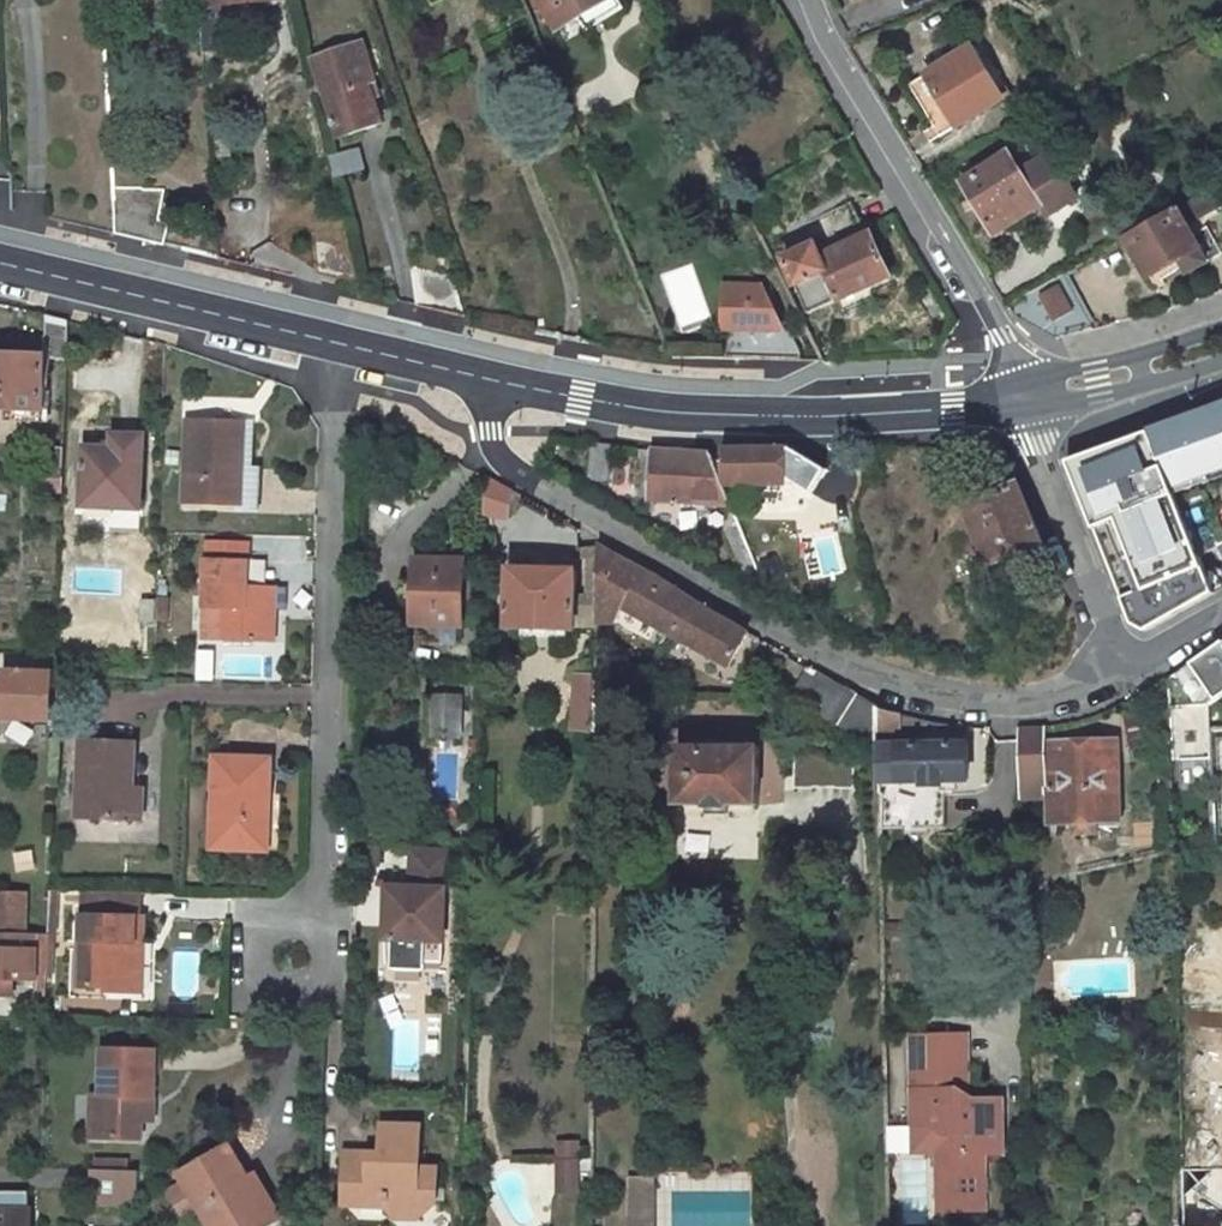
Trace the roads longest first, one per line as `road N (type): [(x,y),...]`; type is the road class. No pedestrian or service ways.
road 1 (unclassified): [(485,378),(492,453),(735,603),(855,664),(973,697),(1068,687),(1118,662)]
road 2 (tertiary): [(1011,396),(959,408),(746,417),(597,401),(485,378)]
road 3 (tertiary): [(0,263),(485,378)]
road 4 (residential): [(797,0),(974,300),(1011,396)]
road 5 (unclassified): [(1118,662),(1011,396)]
road 6 (tertiary): [(1221,329),(1062,370),(1041,390)]
road 7 (tertiary): [(1041,390),(1073,405),(1221,368)]
road 8 (track): [(785,1058),(789,1154),(816,1225)]
road 9 (track): [(198,1058),(240,1041),(256,972),(290,955)]

